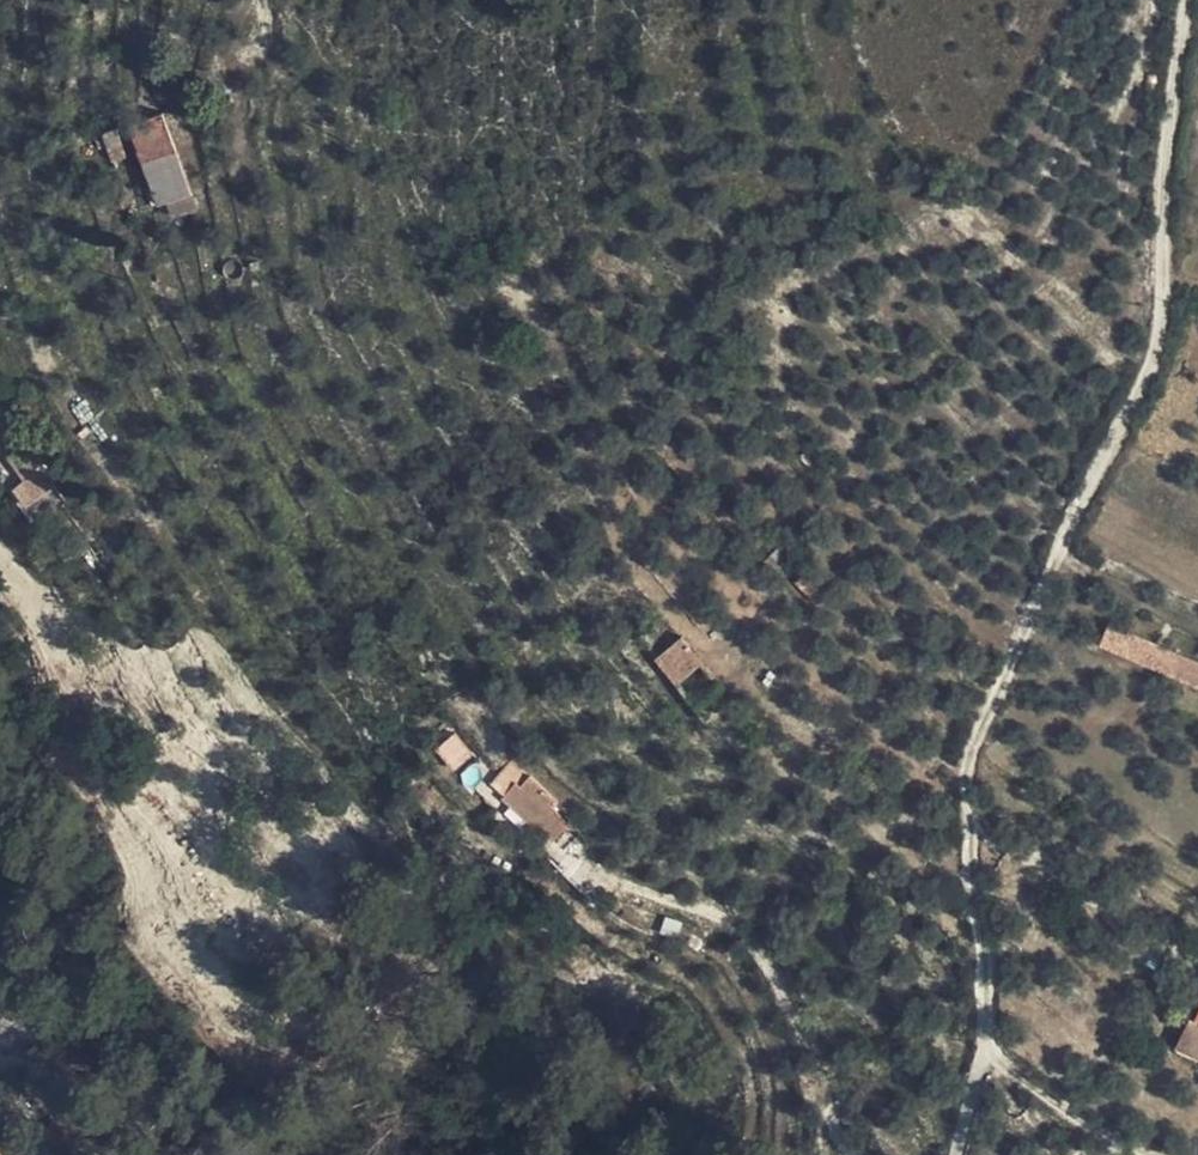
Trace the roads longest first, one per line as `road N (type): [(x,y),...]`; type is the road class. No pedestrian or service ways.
road 1 (track): [(985,1041),(966,768),(1060,548),(1159,351),(1186,0)]
road 2 (track): [(1110,1142),(1028,1089),(985,1041)]

